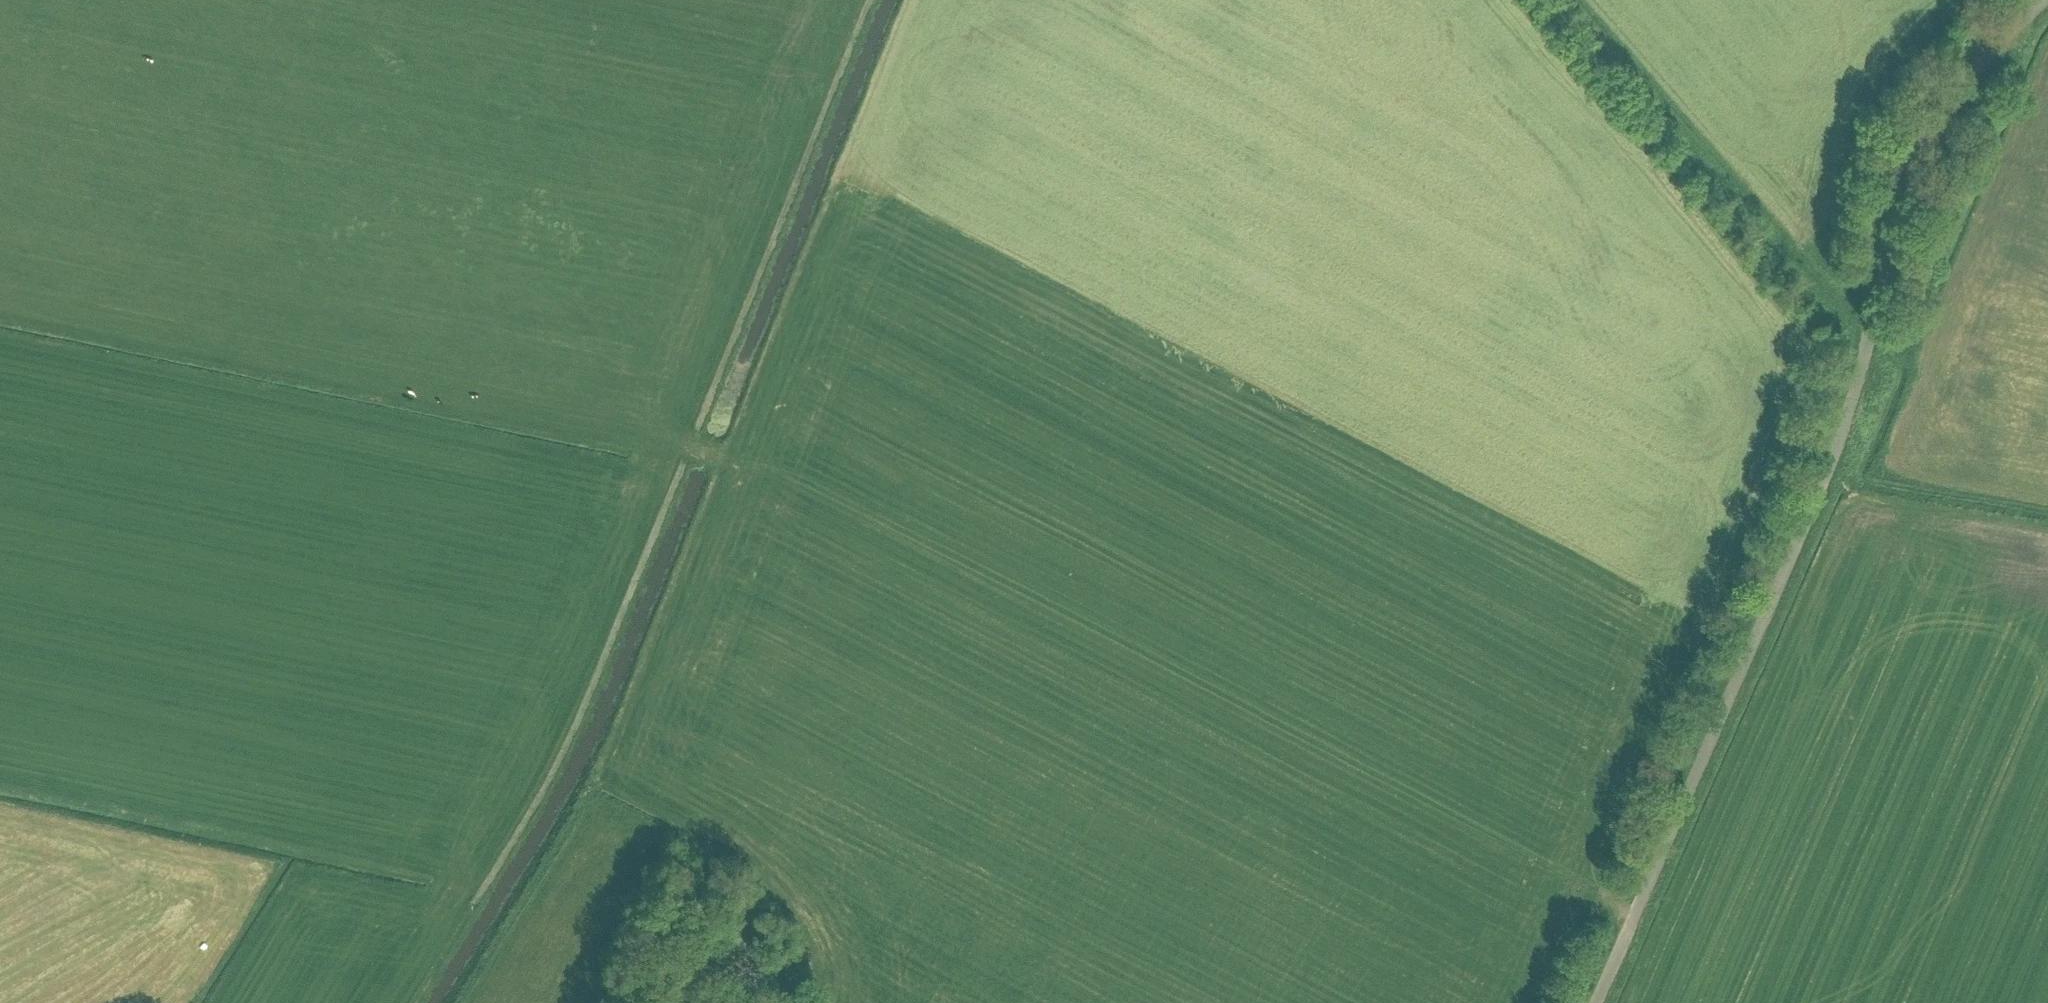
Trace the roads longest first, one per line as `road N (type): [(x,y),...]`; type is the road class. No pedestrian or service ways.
road 1 (unclassified): [(1596,1002),(1834,461),(1910,163),(1951,92),(2041,0)]

